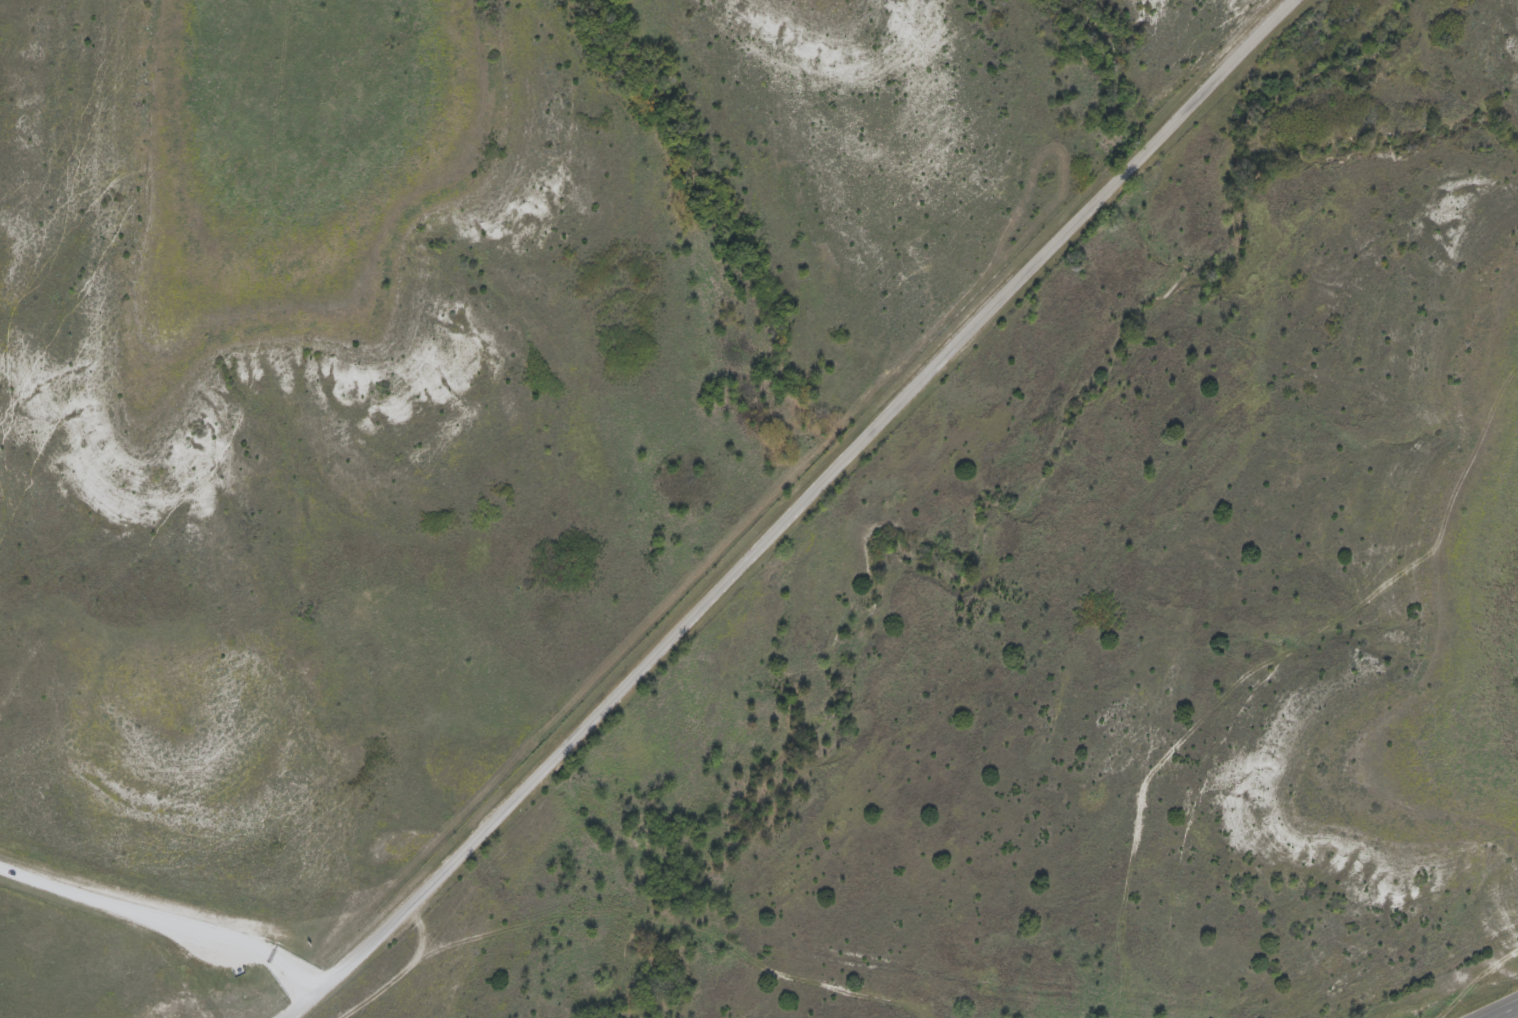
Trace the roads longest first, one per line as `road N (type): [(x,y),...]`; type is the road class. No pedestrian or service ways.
road 1 (residential): [(286,1017),(1291,0)]
road 2 (residential): [(331,1017),(418,948),(407,902)]

